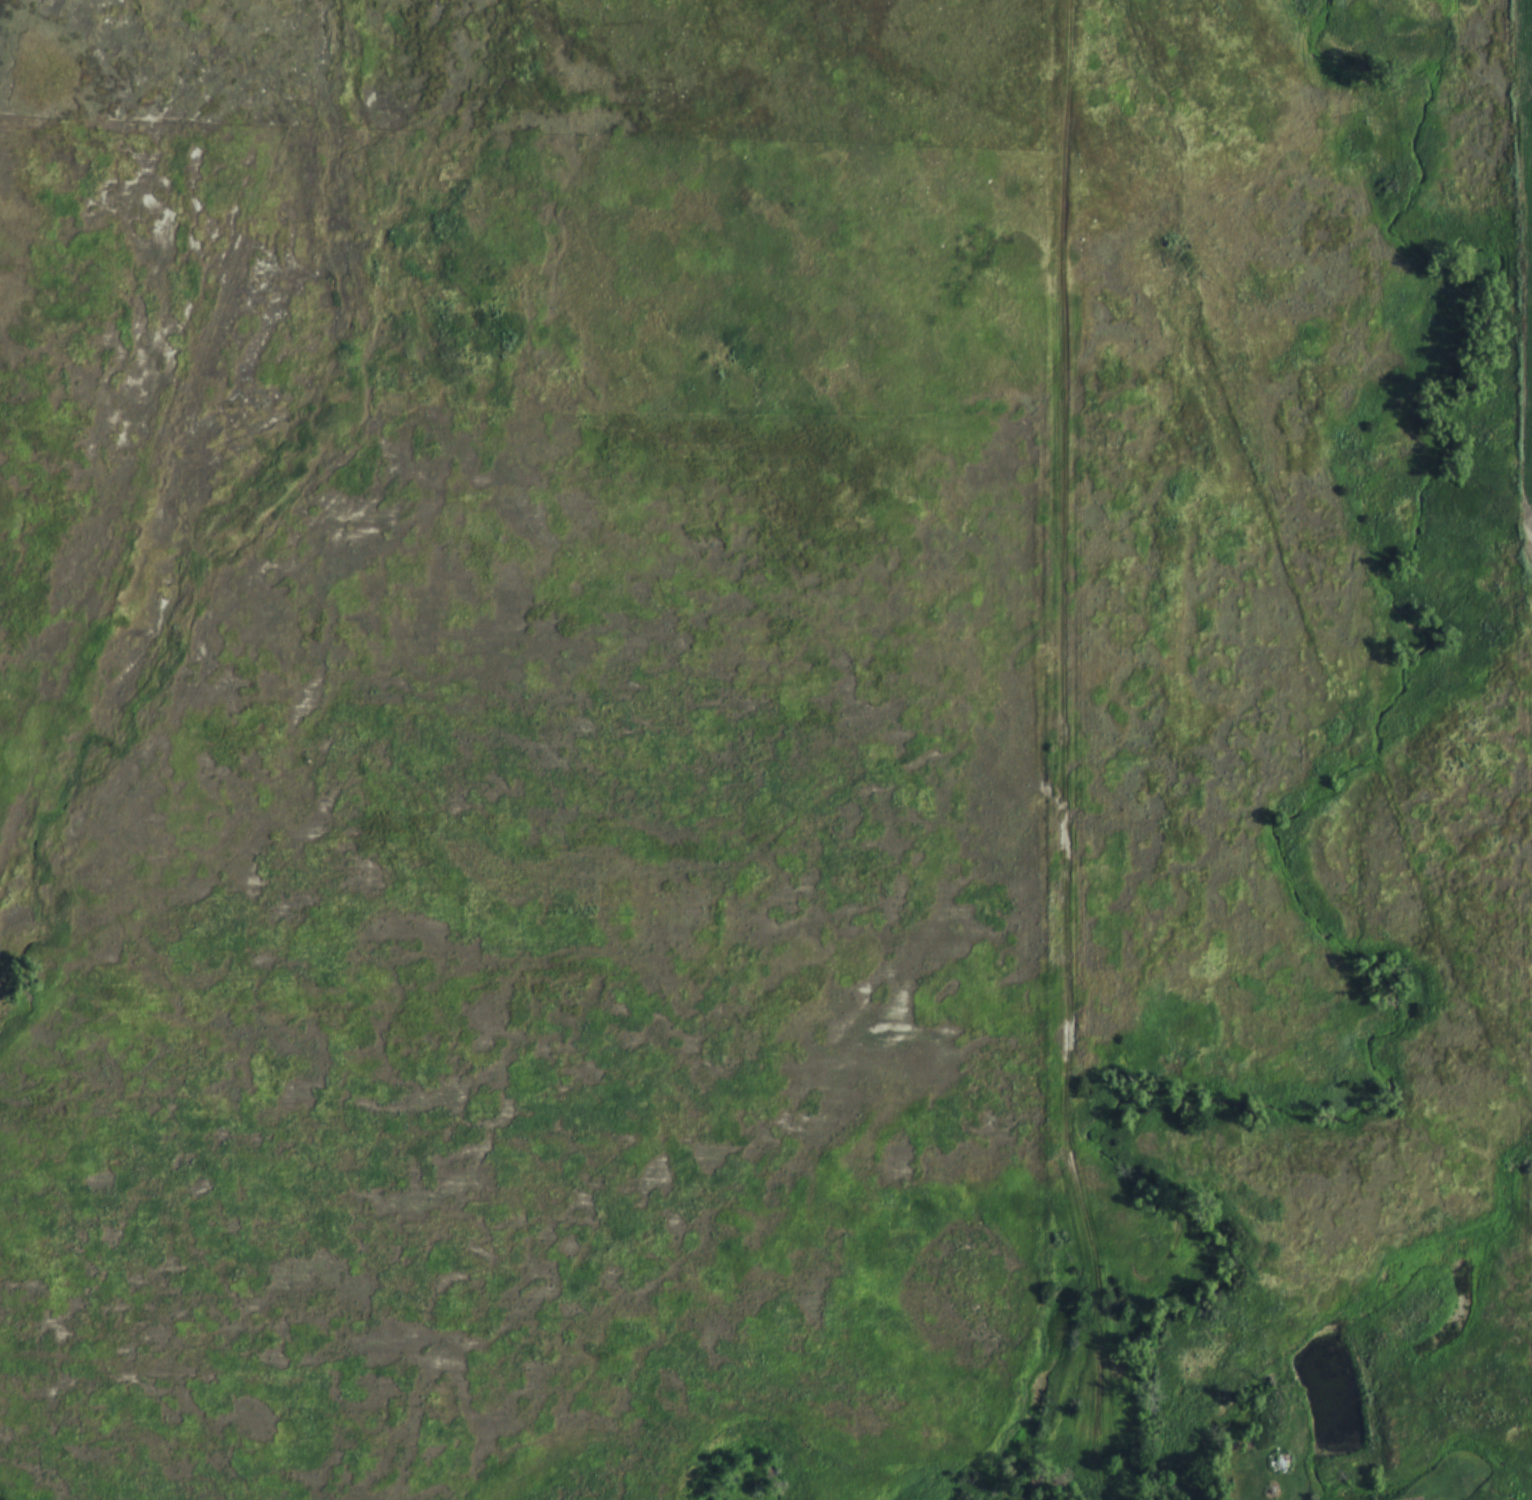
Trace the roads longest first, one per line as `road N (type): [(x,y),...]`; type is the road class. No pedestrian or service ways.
road 1 (residential): [(1102,1499),(1102,1300),(1068,1128),(1067,158)]

